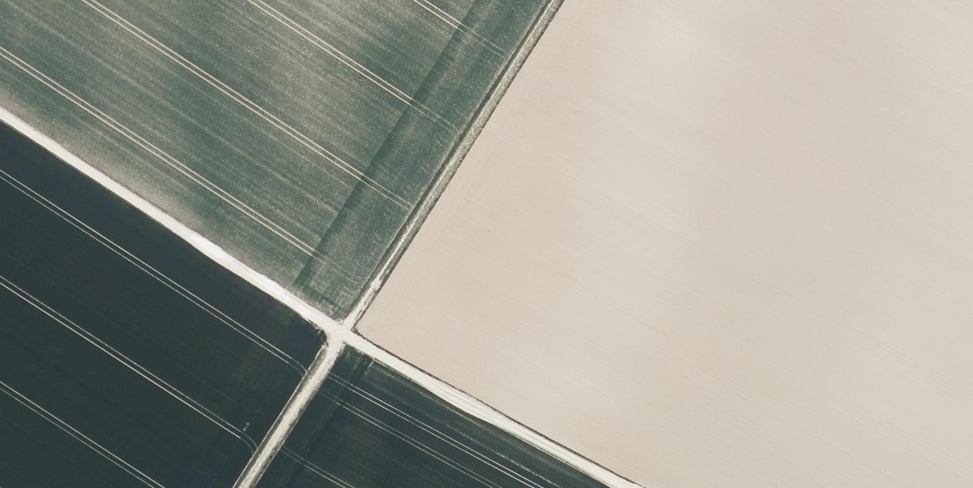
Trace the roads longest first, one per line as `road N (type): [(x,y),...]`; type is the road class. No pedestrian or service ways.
road 1 (track): [(628,487),(342,337),(0,115)]
road 2 (track): [(244,487),(559,0)]

